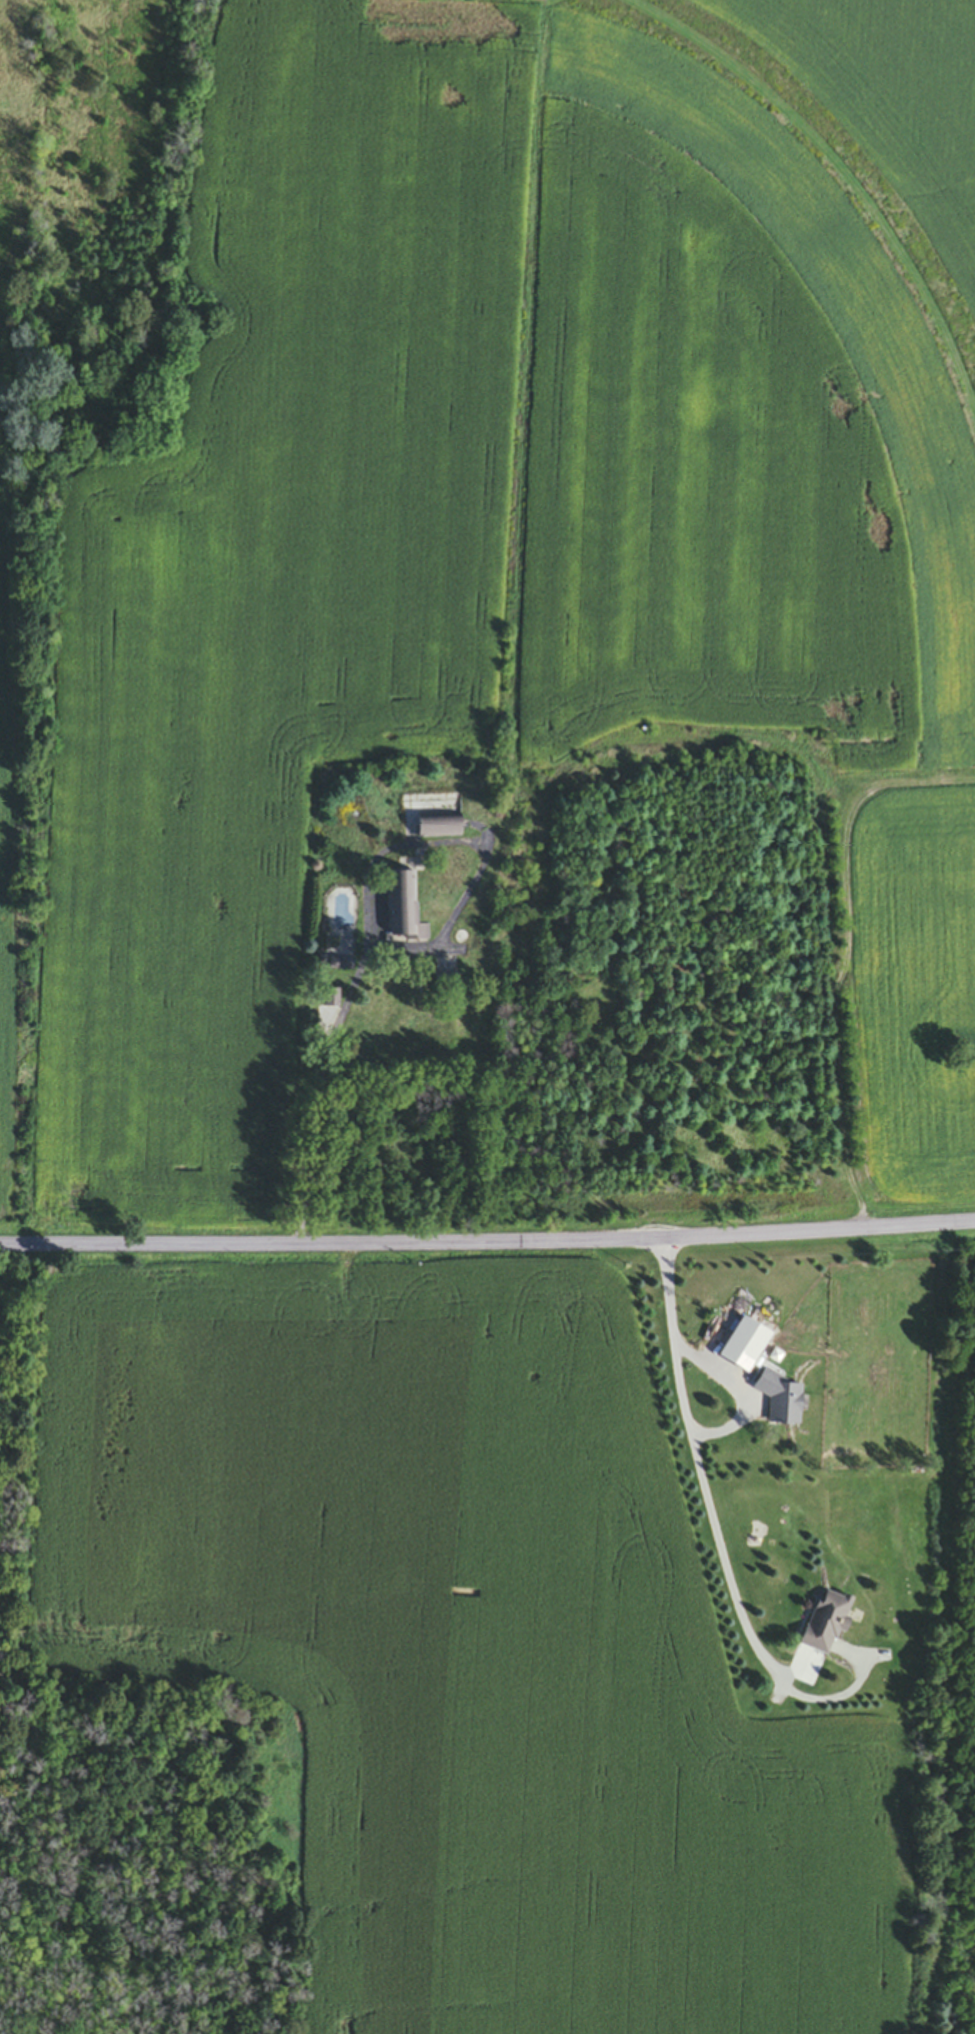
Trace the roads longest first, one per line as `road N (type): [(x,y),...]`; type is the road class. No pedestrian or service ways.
road 1 (residential): [(974,1219),(669,1238),(0,1245)]

